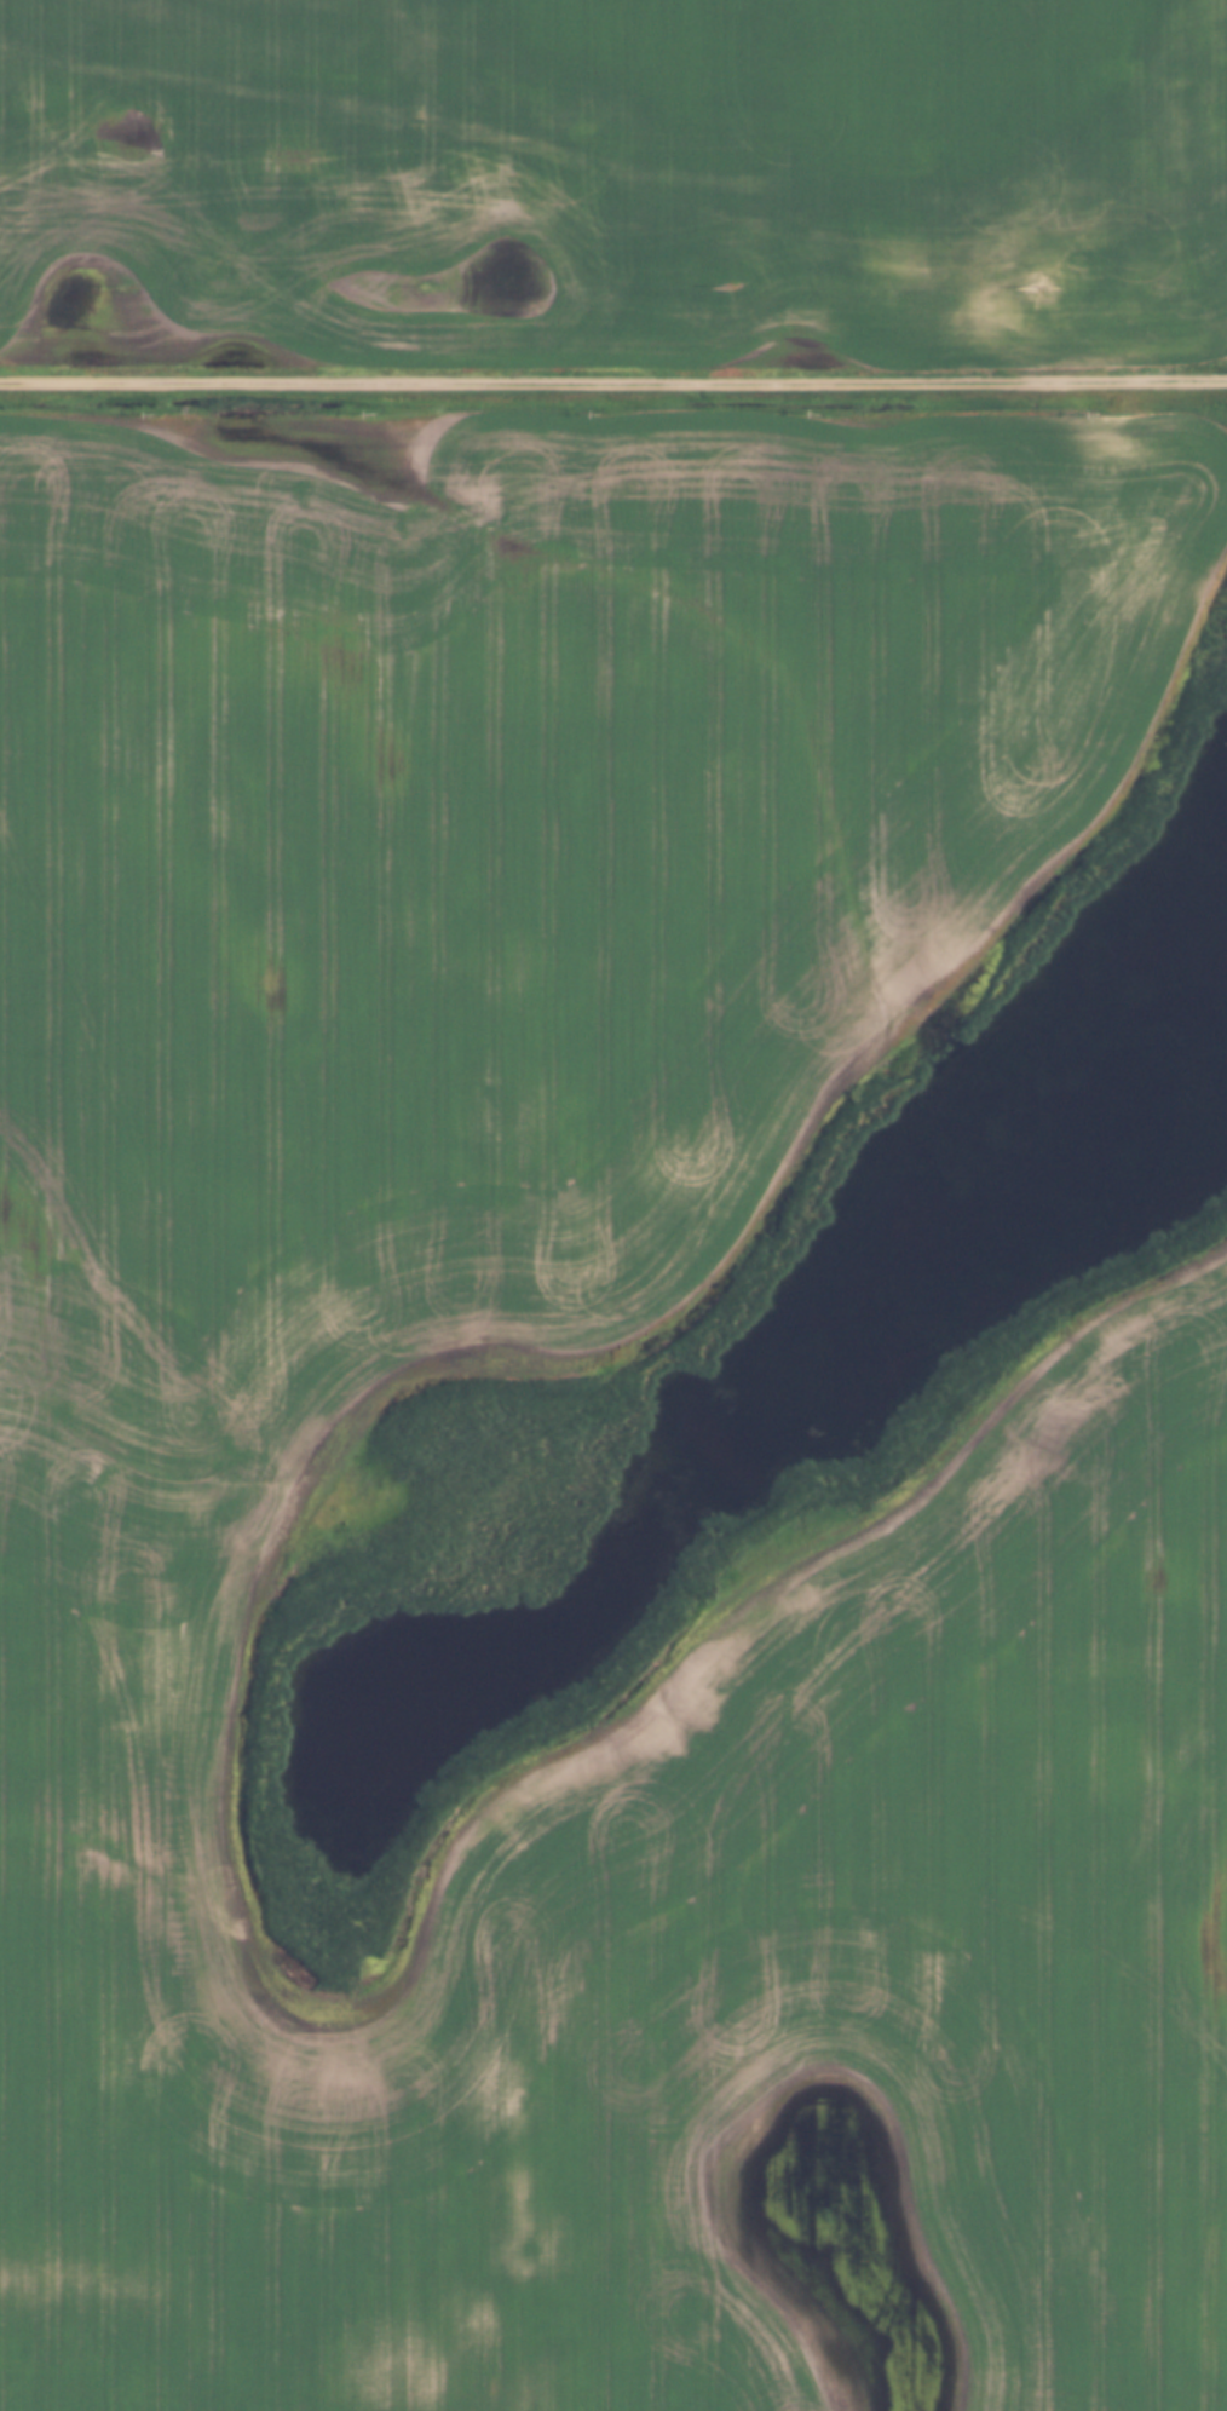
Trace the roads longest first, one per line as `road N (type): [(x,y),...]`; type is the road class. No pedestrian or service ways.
road 1 (track): [(0,381),(1226,381)]

